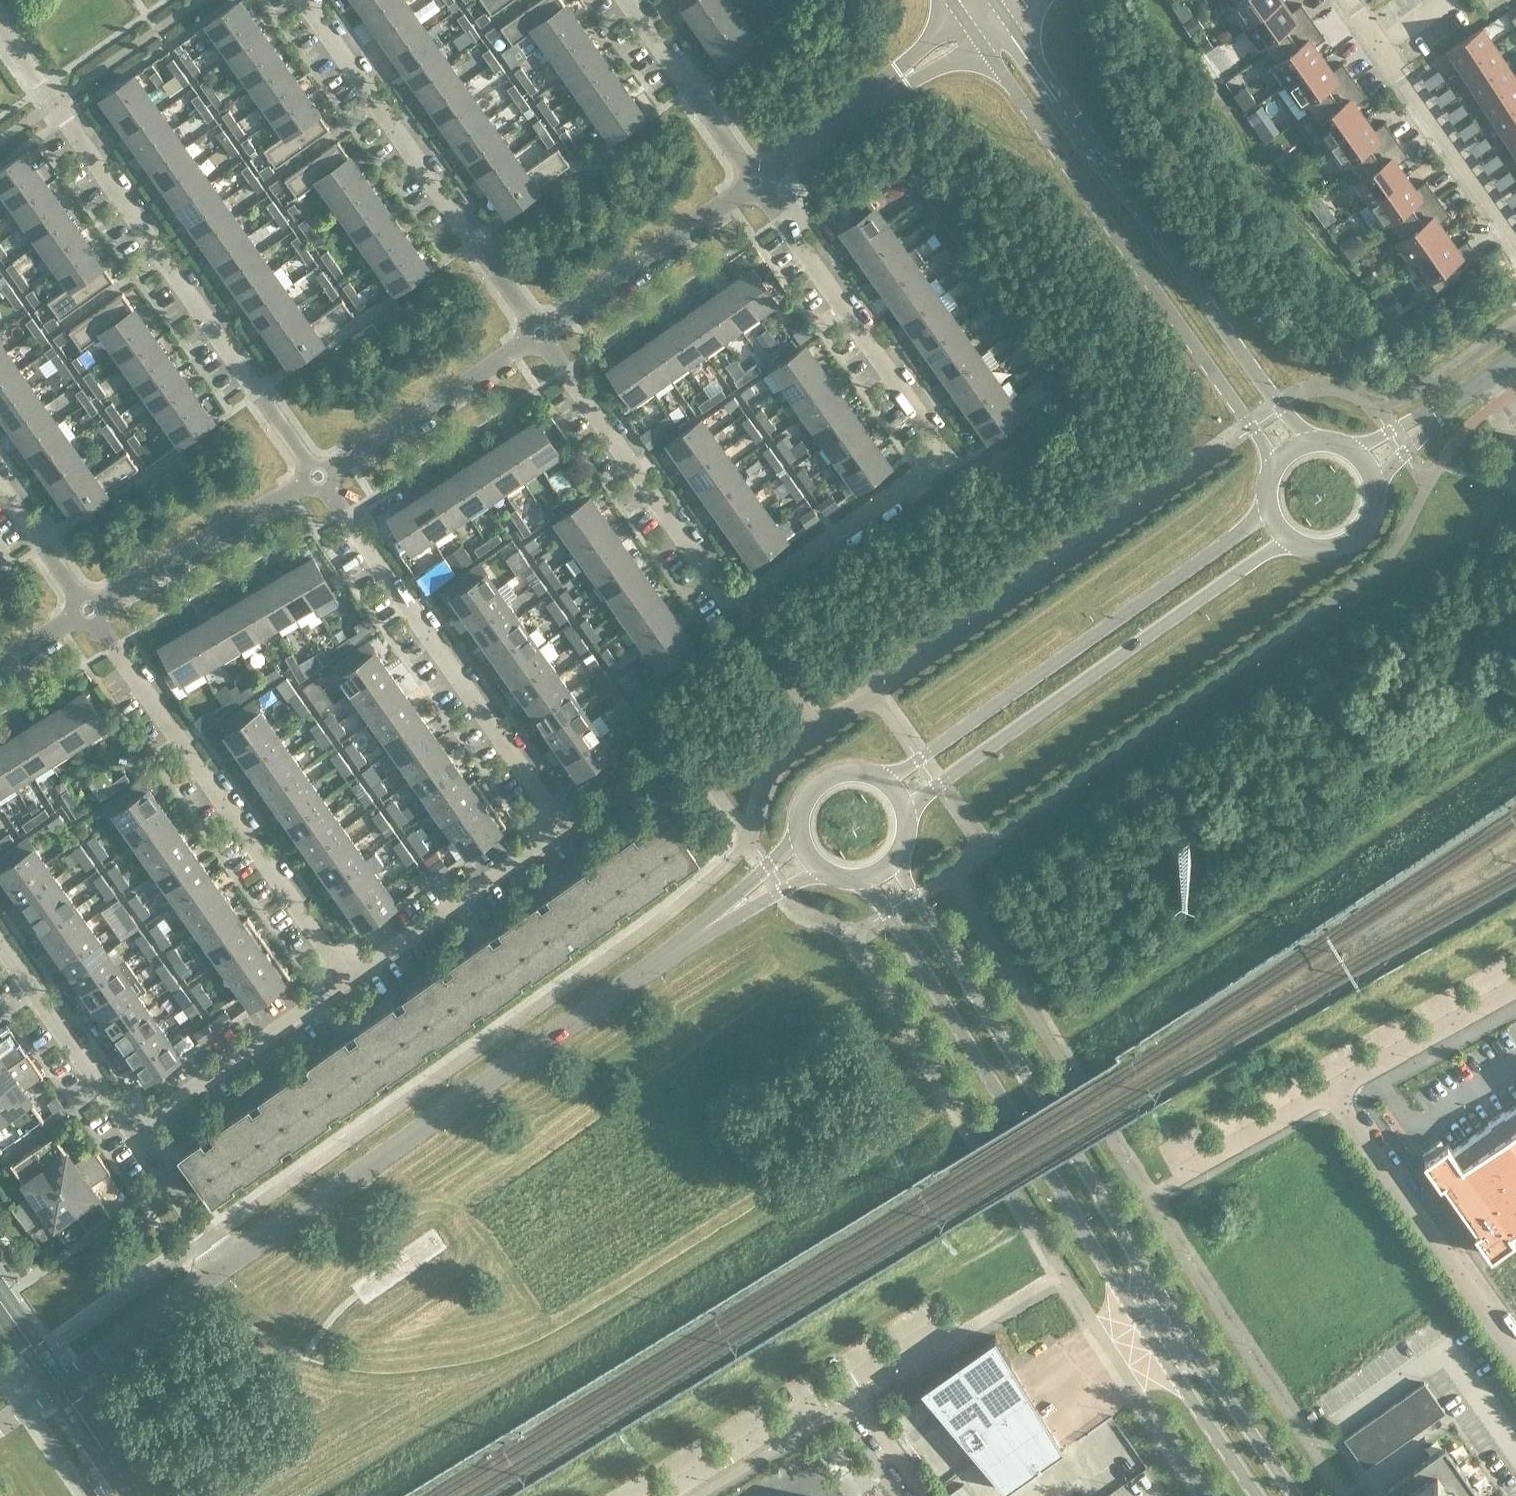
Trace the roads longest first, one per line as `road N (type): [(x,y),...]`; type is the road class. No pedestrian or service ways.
road 1 (residential): [(352,978),(556,832),(557,818),(320,477)]
road 2 (residential): [(733,608),(945,458),(752,186)]
road 3 (tertiary): [(226,1269),(699,932)]
road 4 (residential): [(320,477),(0,24)]
road 5 (secondary): [(864,877),(1143,1322)]
road 6 (secondary): [(1168,1306),(896,859)]
road 7 (secondary): [(1309,447),(1012,19)]
road 8 (secondary): [(979,40),(1280,465)]
road 9 (secondary): [(905,808),(1290,539)]
road 10 (secondary): [(1270,511),(887,782)]
road 11 (residential): [(352,978),(86,609)]
road 12 (residential): [(535,335),(302,0)]
road 13 (residential): [(733,608),(535,335)]
road 14 (residential): [(1331,1091),(1515,1353)]
road 15 (residential): [(1515,237),(1349,0)]
road 16 (tertiary): [(0,1424),(226,1269)]
road 17 (residential): [(130,1133),(352,978)]
road 18 (residential): [(86,609),(320,477)]
road 19 (residential): [(535,335),(752,186)]
road 20 (residential): [(320,477),(535,335)]
road 21 (secondary): [(1296,1495),(1168,1306)]
road 22 (residential): [(130,1133),(0,946)]
road 23 (residential): [(752,186),(623,0)]
road 24 (residential): [(1515,988),(1331,1091)]
road 25 (secondary): [(1143,1322),(1255,1495)]
road 26 (residential): [(664,1495),(839,1389)]
road 27 (residential): [(752,186),(899,78)]
road 28 (residential): [(1331,1091),(1178,1178)]
road 29 (residential): [(226,1269),(130,1133)]
road 30 (residential): [(86,609),(0,486)]
road 31 (tertiary): [(699,932),(826,870)]
road 32 (tertiary): [(802,836),(699,932)]
road 33 (residential): [(839,1389),(858,1397),(926,1495)]
road 34 (residential): [(839,1389),(951,1320)]
road 35 (secondary): [(887,782),(861,771),(832,776),(810,795),(802,836)]
road 36 (secondary): [(1290,539),(1313,549),(1340,545),(1360,531),(1372,488)]

